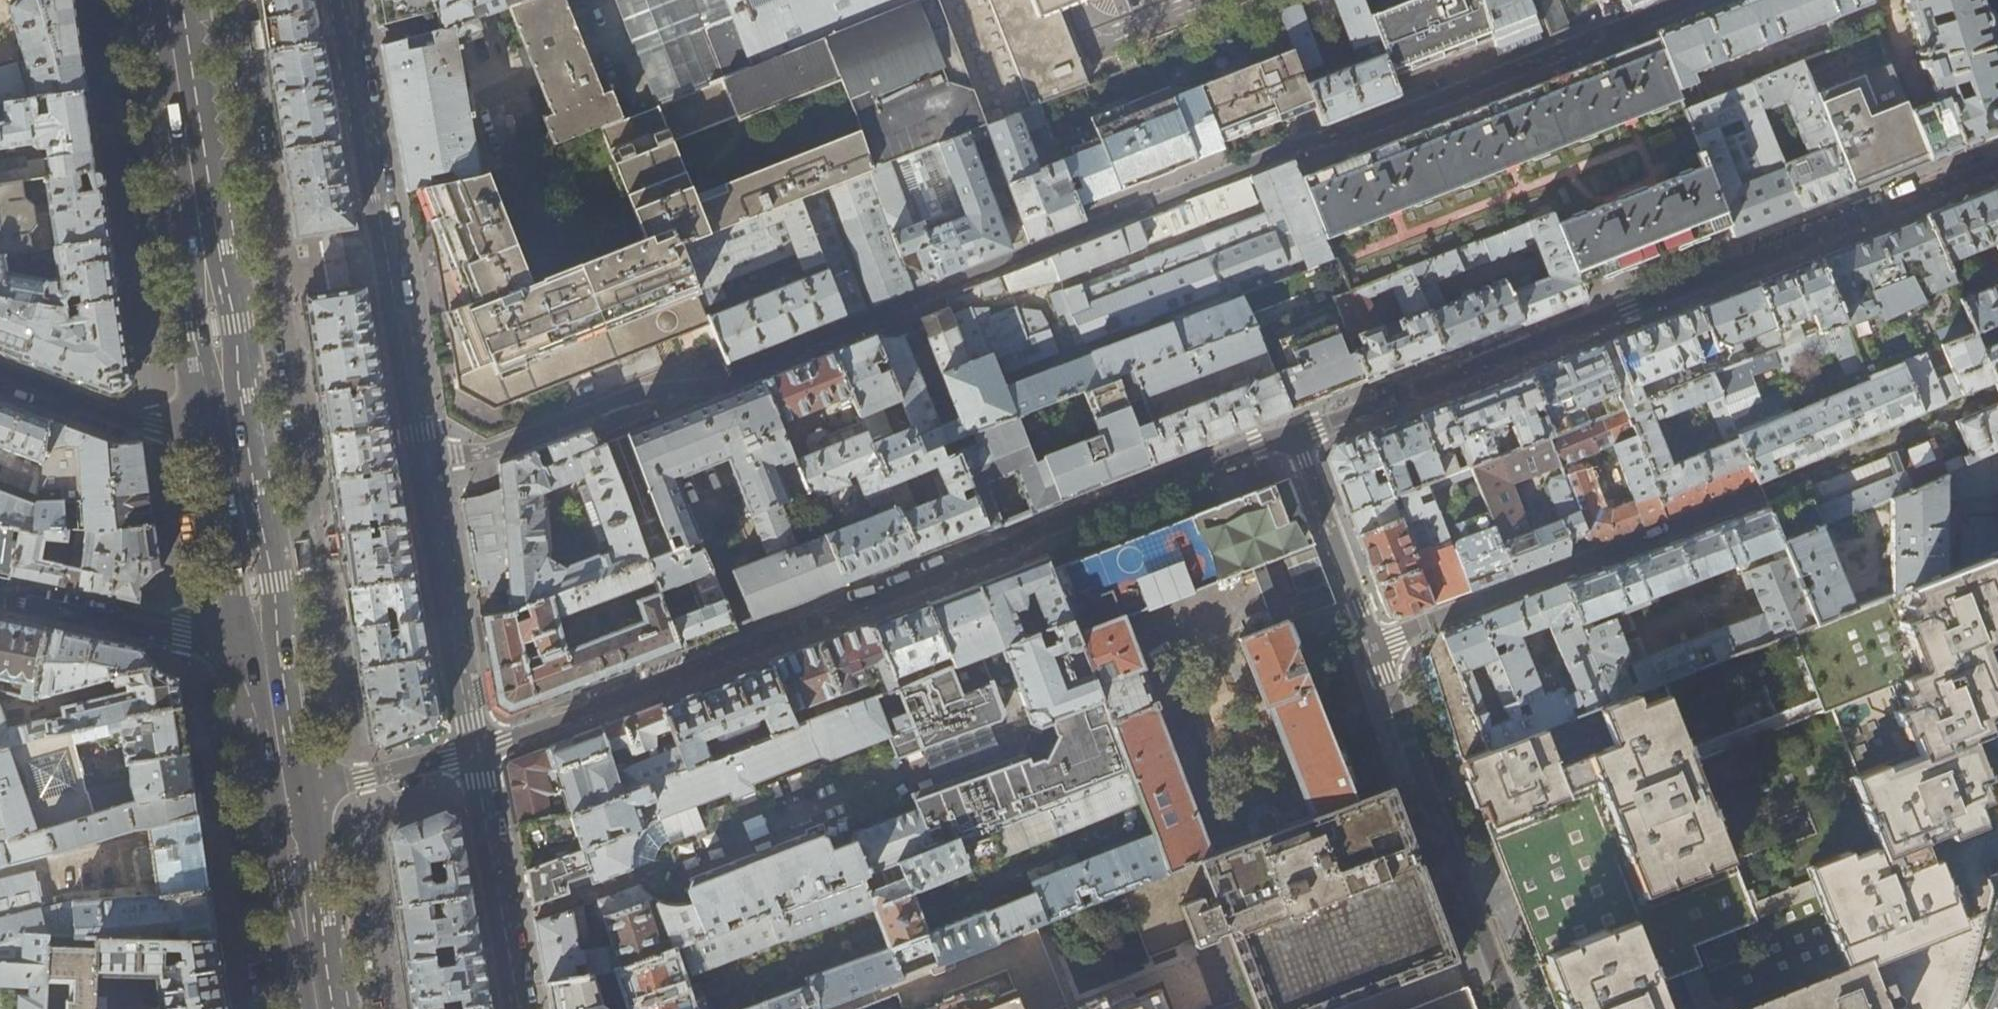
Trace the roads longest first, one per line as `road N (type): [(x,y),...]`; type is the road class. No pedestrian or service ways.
road 1 (residential): [(1291,436),(474,752)]
road 2 (residential): [(345,0),(474,752)]
road 3 (residential): [(1997,163),(1291,436)]
road 4 (primary): [(232,431),(165,0)]
road 5 (residential): [(1372,645),(1760,494)]
road 6 (residential): [(1515,1008),(1372,645)]
road 7 (residential): [(263,627),(185,636),(0,595)]
road 8 (residential): [(474,752),(520,1008)]
road 9 (tertiary): [(0,372),(138,422),(232,431)]
road 10 (residential): [(1372,645),(1291,436)]
road 11 (primary): [(319,1008),(289,805)]
road 12 (primary): [(263,627),(232,431)]
road 13 (residential): [(474,752),(368,793),(289,805)]
road 14 (primary): [(289,805),(263,627)]

